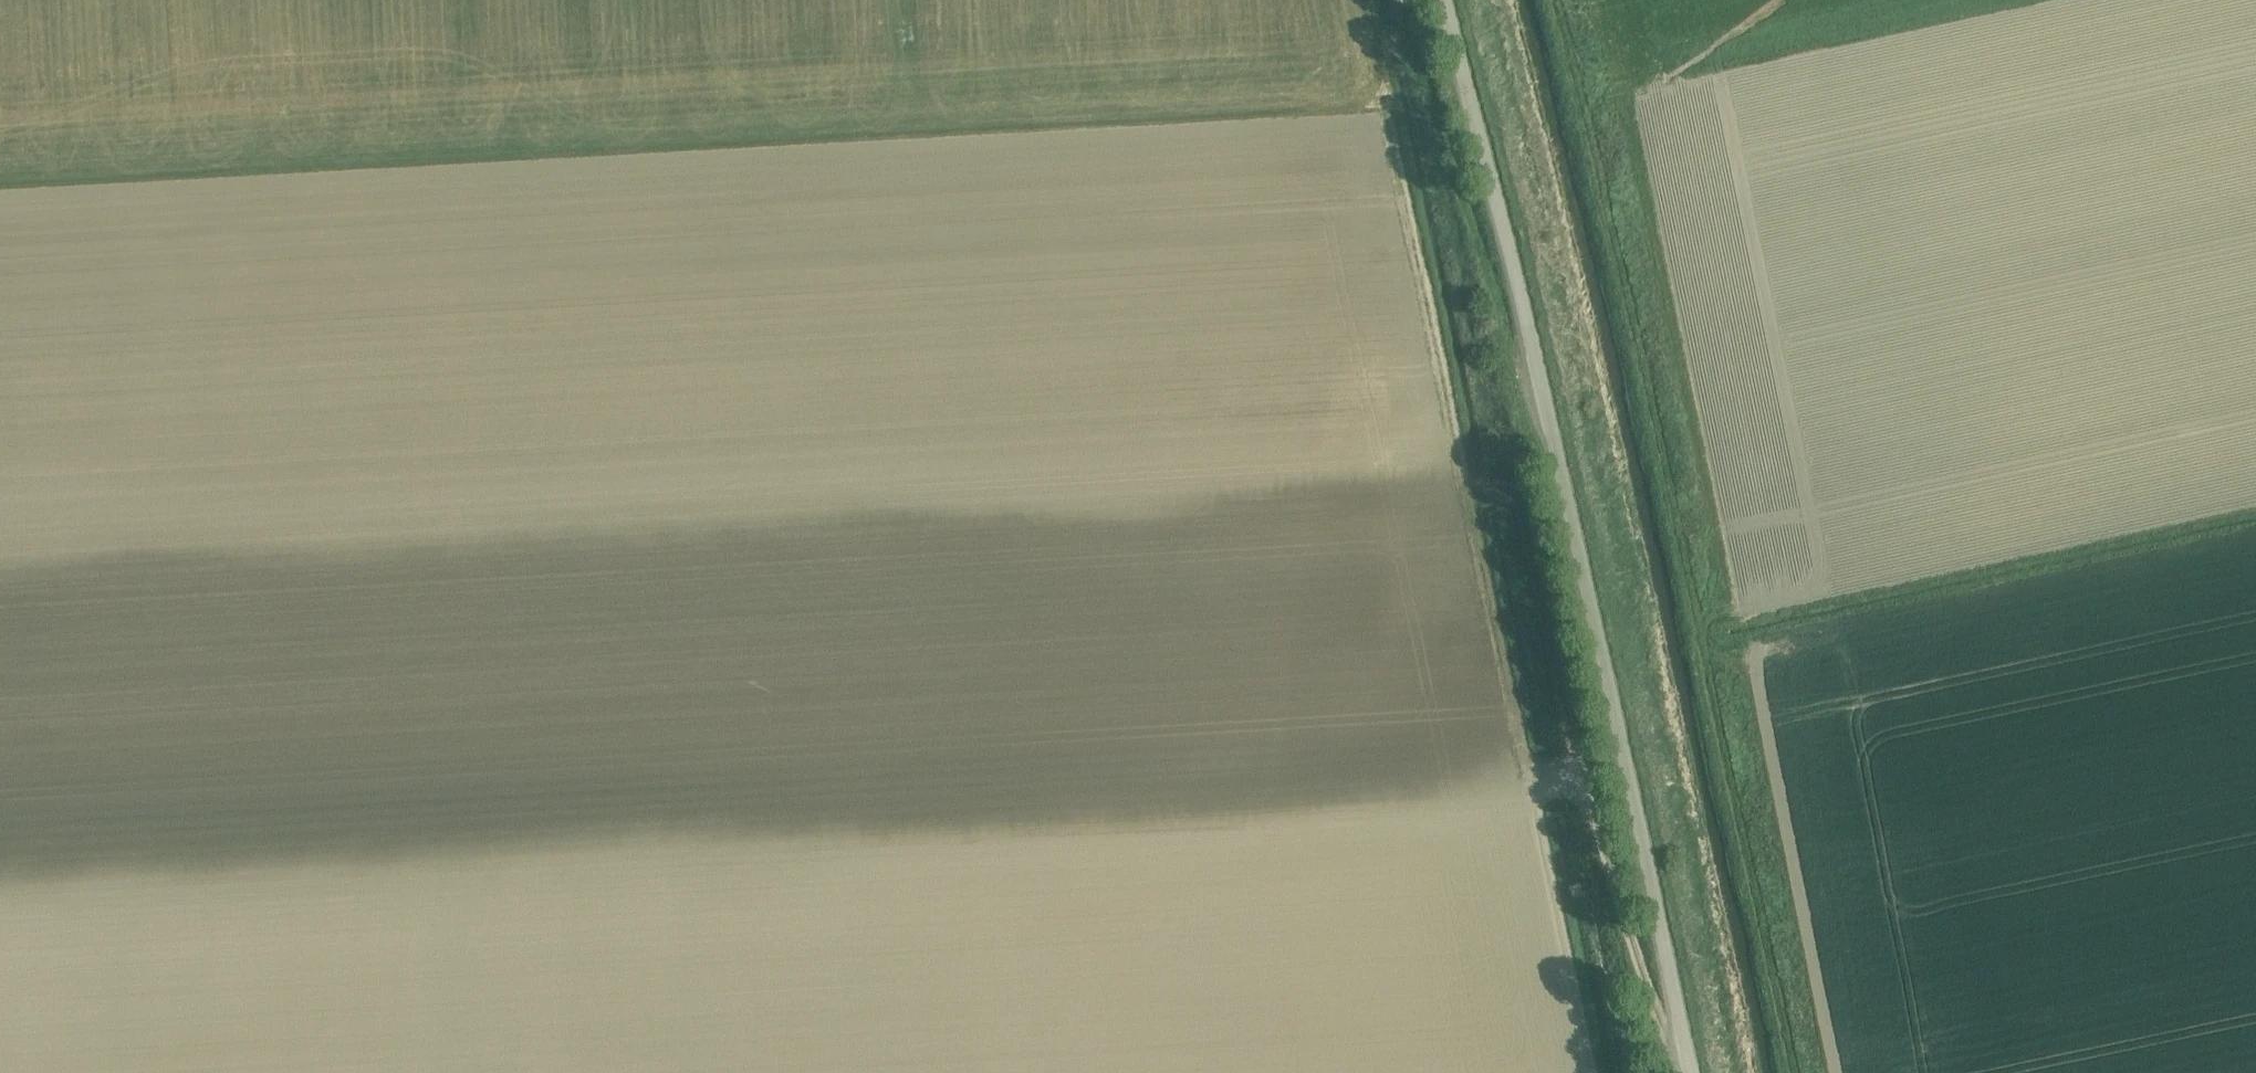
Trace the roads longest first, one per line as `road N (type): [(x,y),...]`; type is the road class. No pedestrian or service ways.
road 1 (tertiary): [(1700,1072),(1451,0)]

